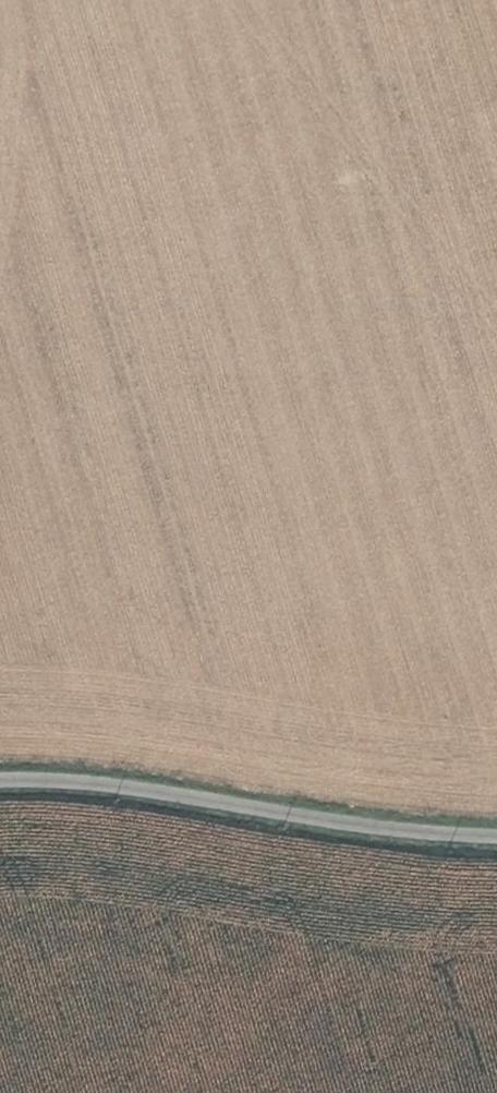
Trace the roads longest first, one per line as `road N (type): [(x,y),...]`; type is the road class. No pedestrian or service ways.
road 1 (unclassified): [(496,835),(94,781),(0,778)]

